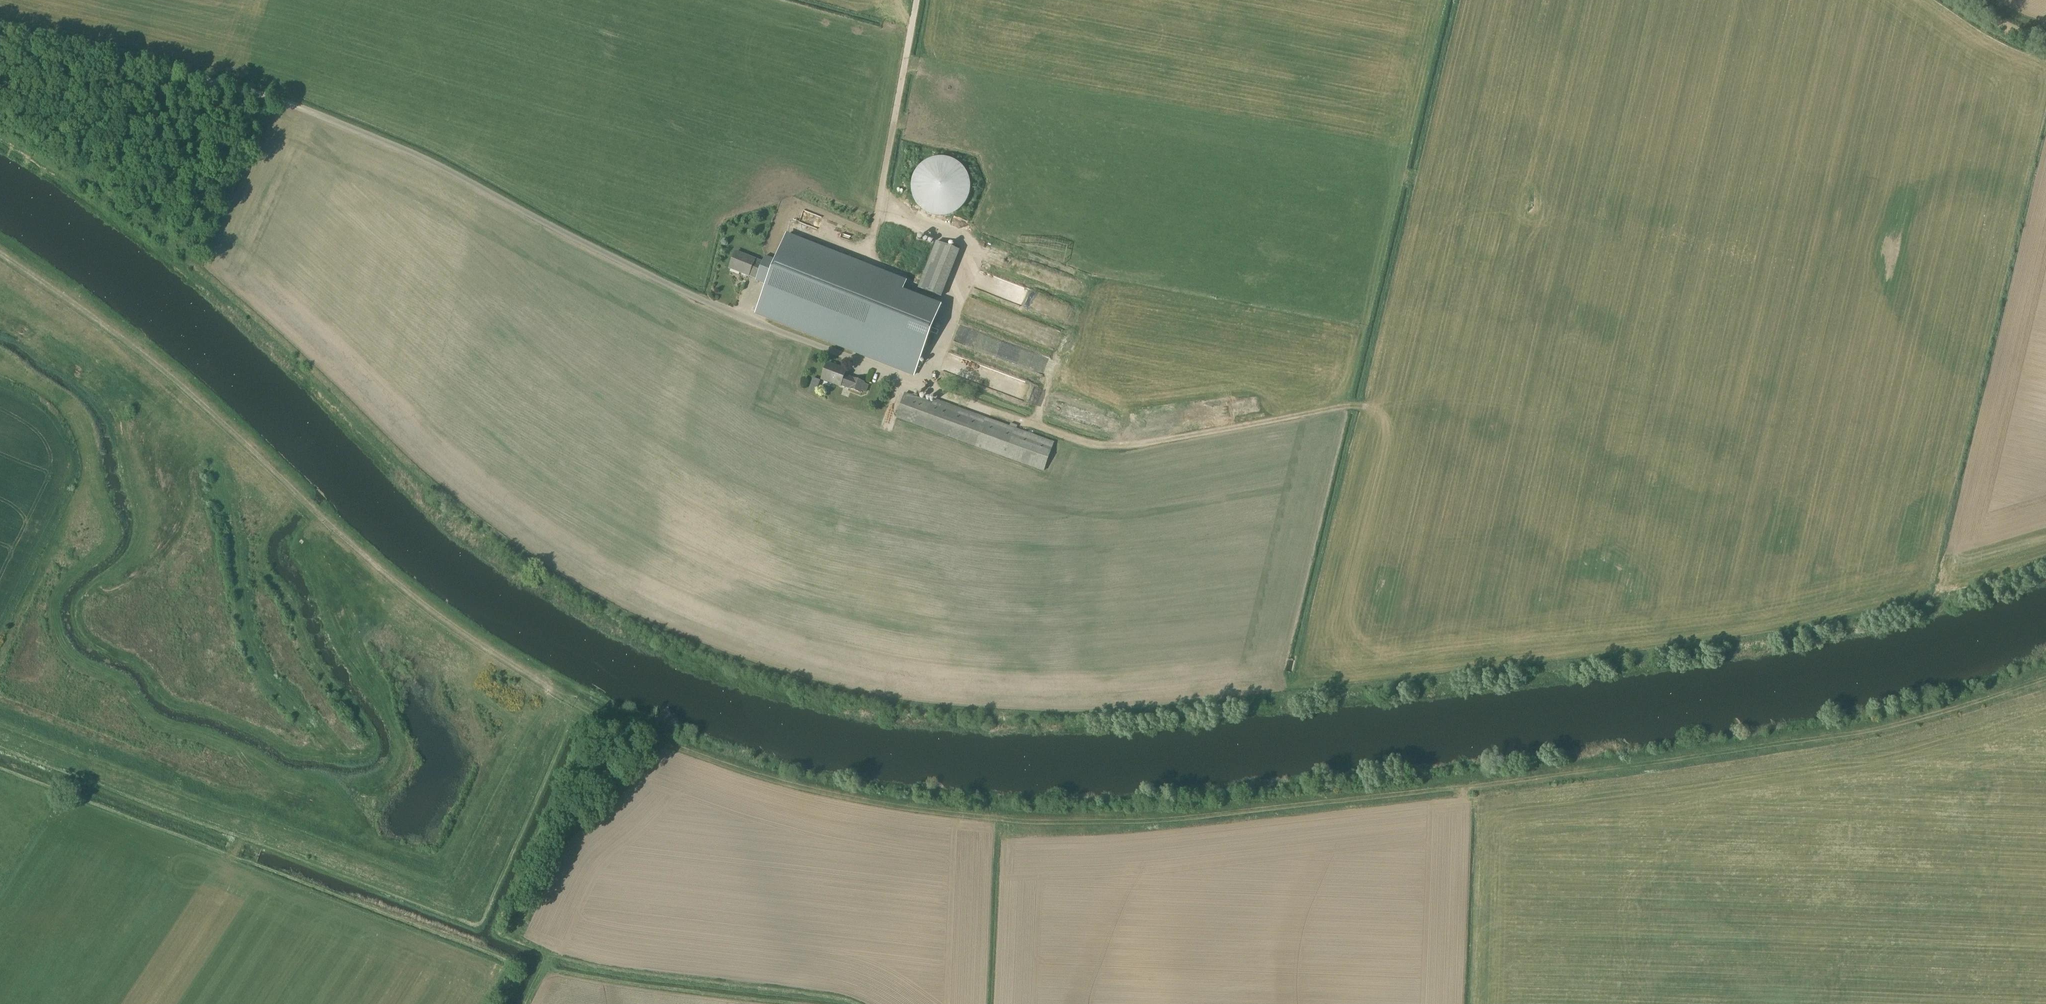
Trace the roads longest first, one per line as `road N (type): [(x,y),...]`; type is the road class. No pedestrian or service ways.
road 1 (track): [(2045,680),(1818,740),(1491,785),(1109,821),(992,819),(855,800),(747,772),(591,712)]
road 2 (unclassified): [(882,370),(704,301),(321,115),(0,28)]
road 3 (track): [(916,0),(870,249)]

